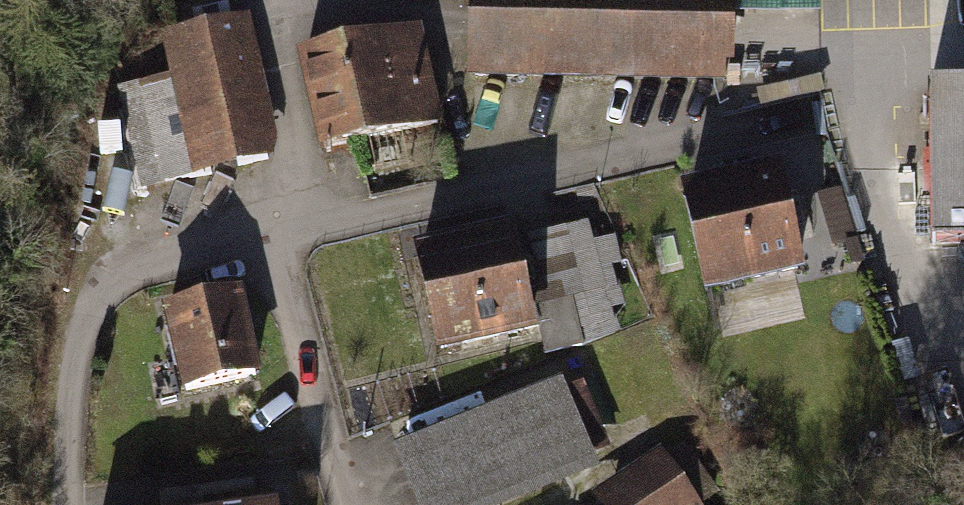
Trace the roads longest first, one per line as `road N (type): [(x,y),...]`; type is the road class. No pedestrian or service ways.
road 1 (residential): [(64,504),(88,333),(171,254),(269,225)]

